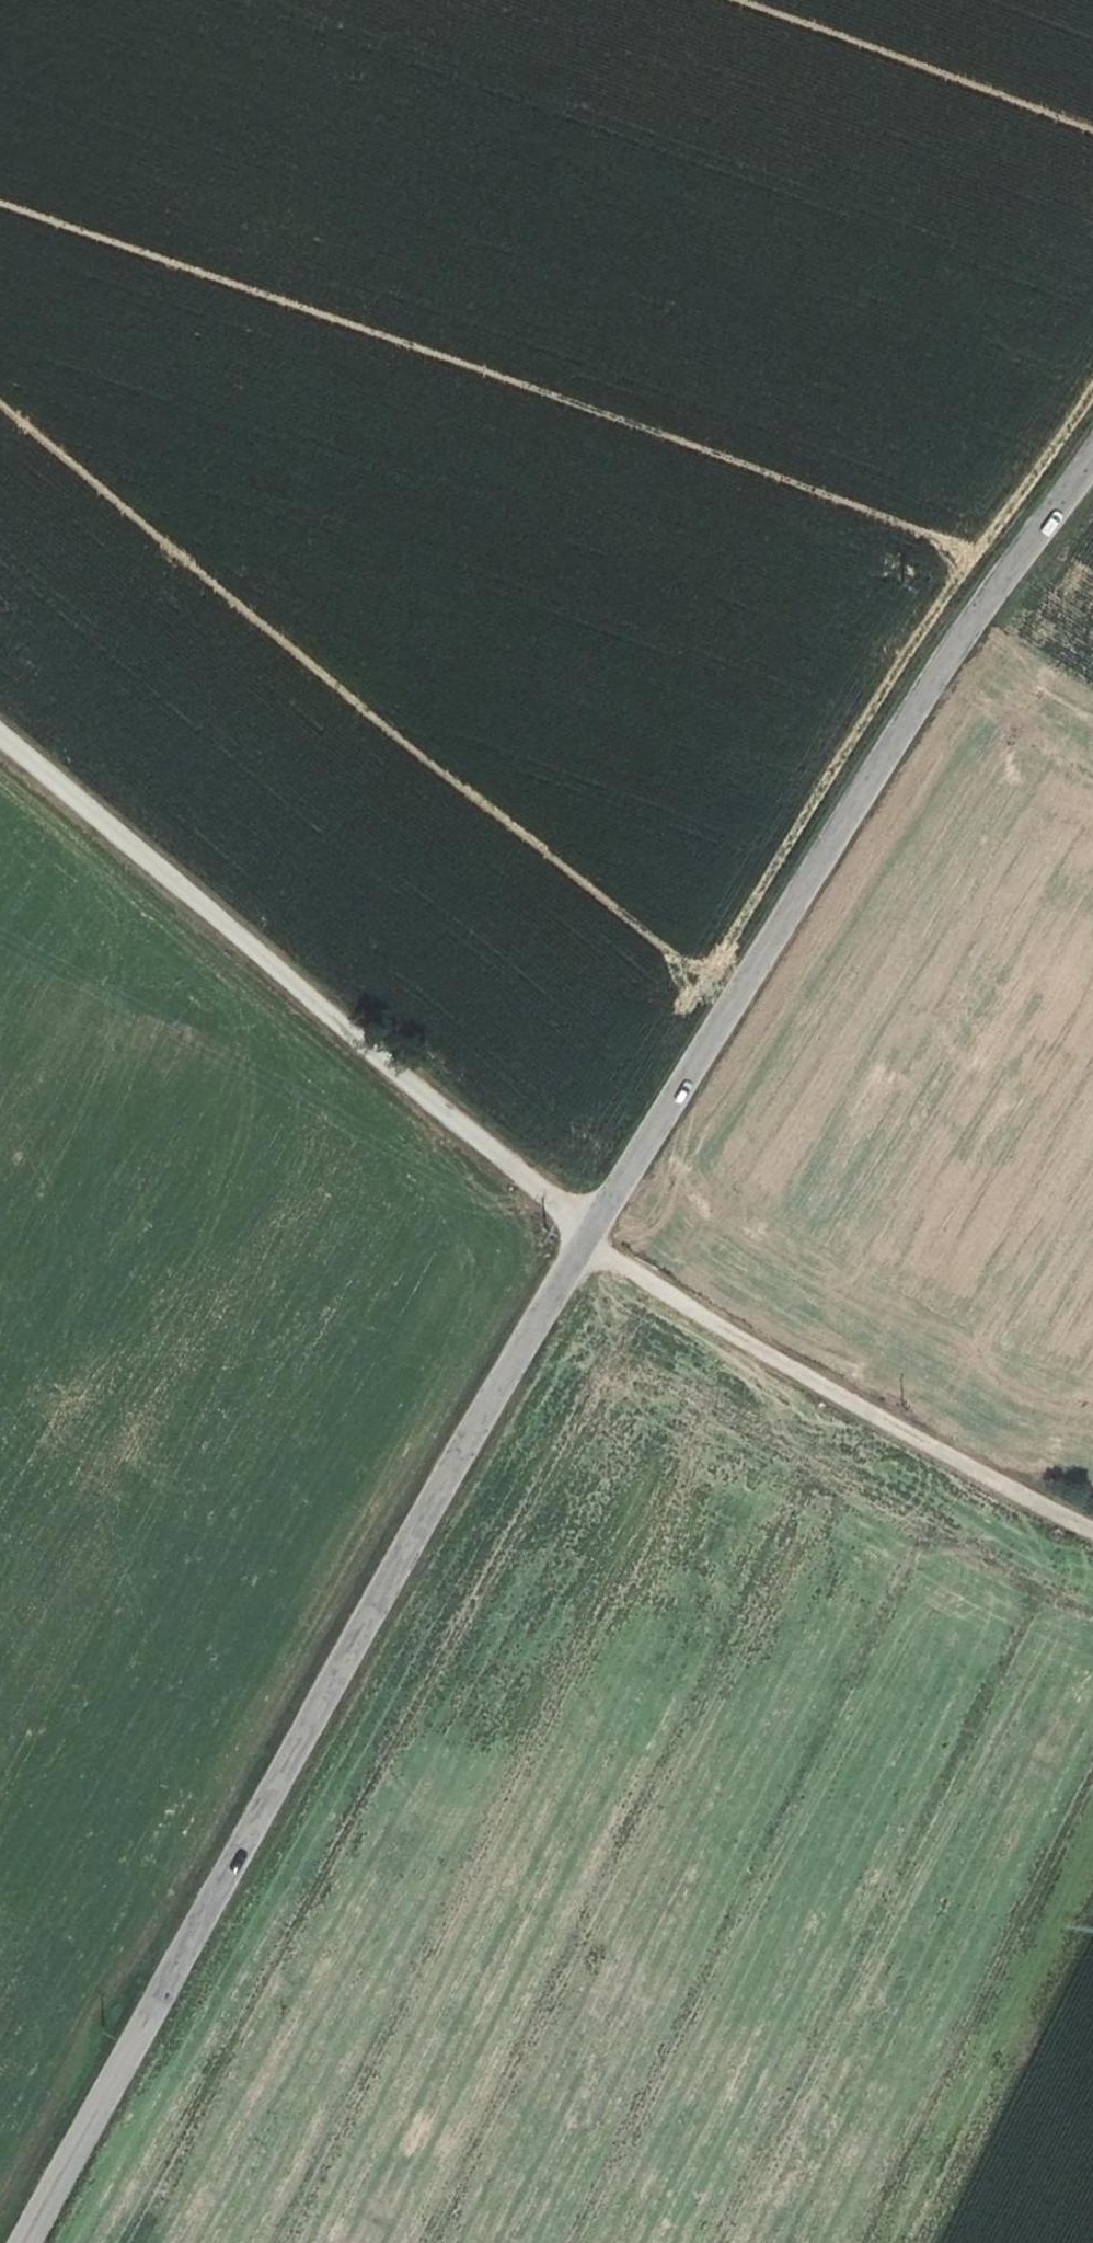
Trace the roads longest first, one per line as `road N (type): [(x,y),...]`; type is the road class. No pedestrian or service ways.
road 1 (unclassified): [(1092,462),(959,648),(584,1231),(21,2242)]
road 2 (track): [(1092,1533),(996,1489),(668,1296),(584,1231)]

